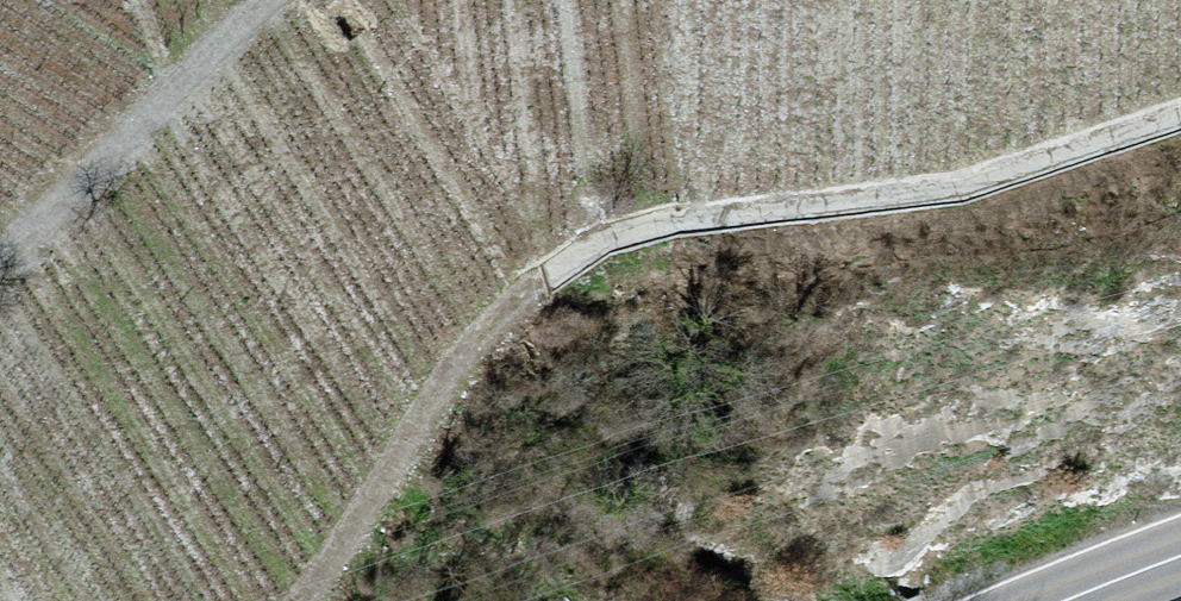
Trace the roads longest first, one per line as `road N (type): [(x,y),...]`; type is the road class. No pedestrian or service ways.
road 1 (track): [(1180,114),(985,176),(602,237),(507,308),(299,600)]
road 2 (track): [(0,298),(304,0)]
road 3 (primary): [(1180,556),(1065,600)]

